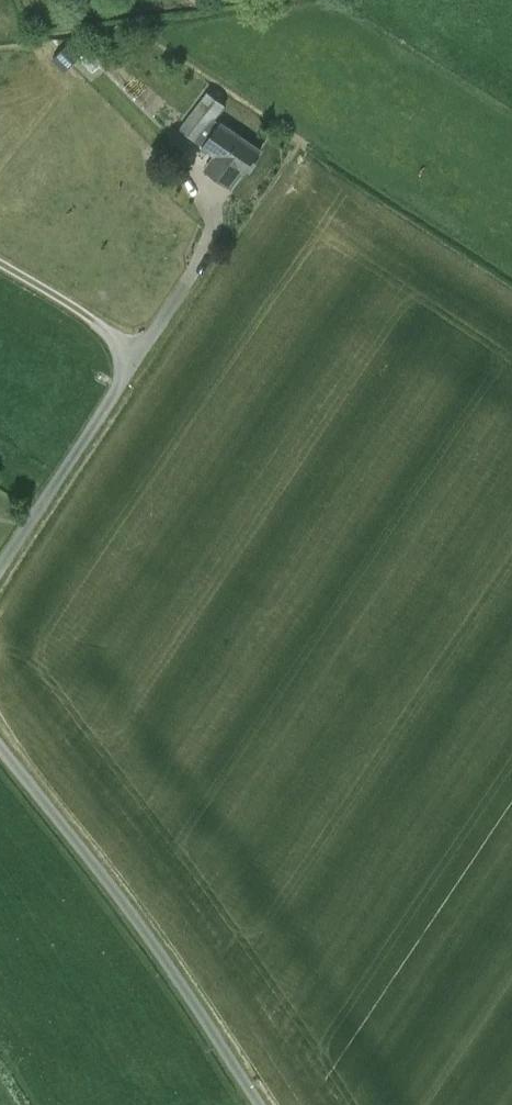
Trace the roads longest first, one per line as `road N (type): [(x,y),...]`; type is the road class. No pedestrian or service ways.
road 1 (unclassified): [(258,1104),(213,1032),(0,752)]
road 2 (unclassified): [(0,563),(132,353)]

